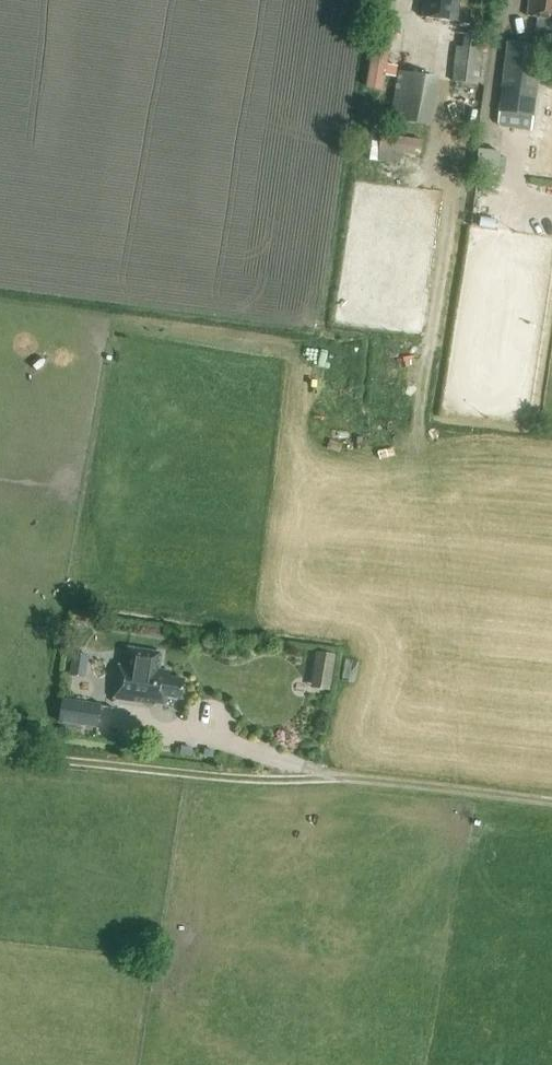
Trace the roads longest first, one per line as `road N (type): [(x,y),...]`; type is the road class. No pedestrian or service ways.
road 1 (track): [(326,772),(249,778),(0,750)]
road 2 (unclassified): [(551,800),(326,772)]

